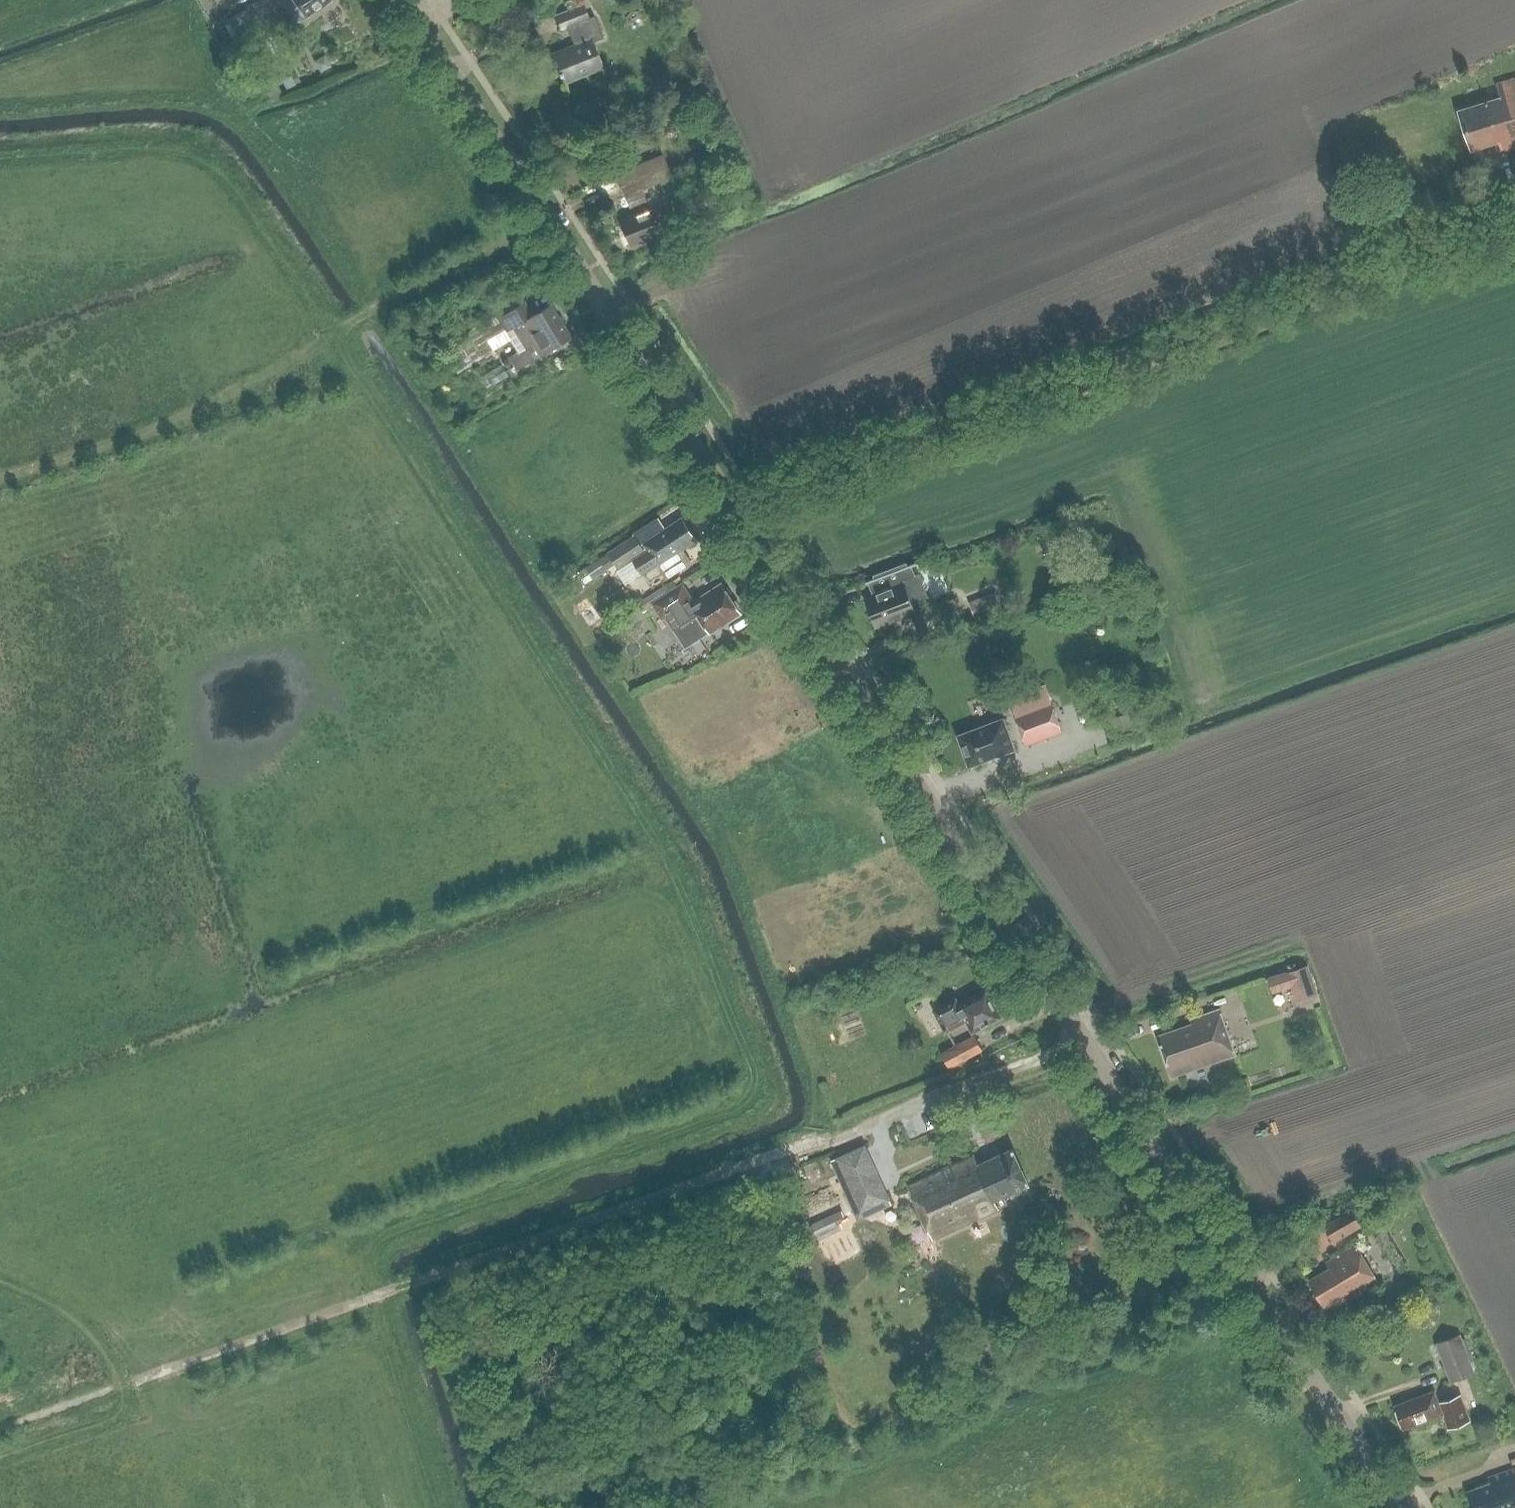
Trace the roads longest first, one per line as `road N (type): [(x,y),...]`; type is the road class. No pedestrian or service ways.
road 1 (unclassified): [(1397,1507),(400,0)]
road 2 (track): [(1086,1043),(0,1433)]
road 3 (track): [(738,512),(778,488),(1514,214)]

